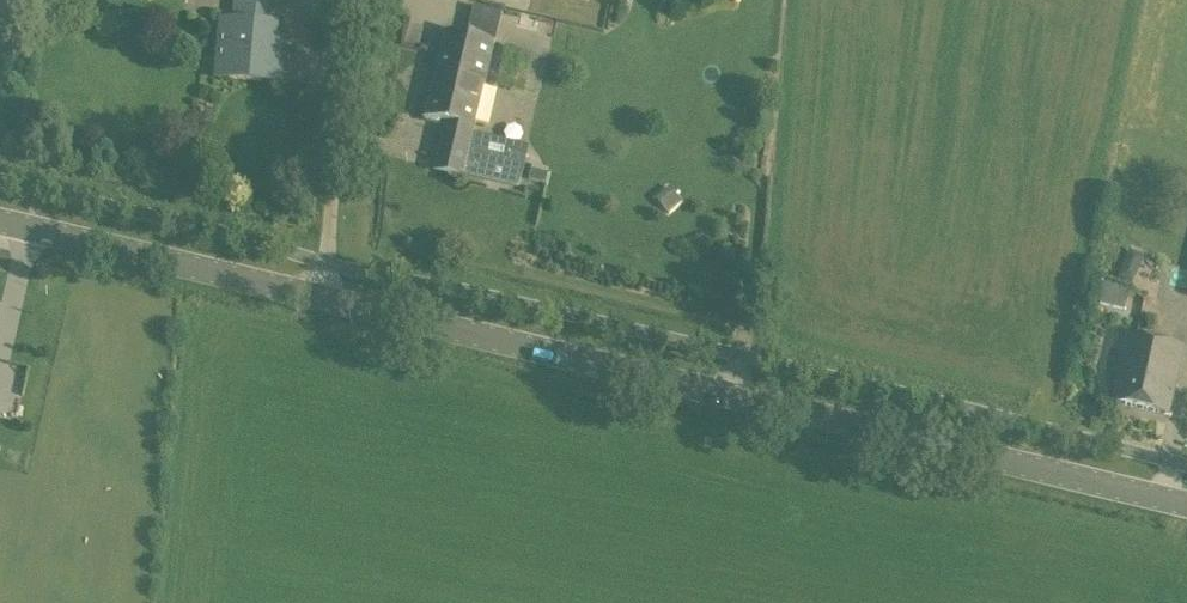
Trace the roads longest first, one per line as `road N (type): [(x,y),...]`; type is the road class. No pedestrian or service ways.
road 1 (secondary): [(322,290),(1186,496)]
road 2 (secondary): [(0,214),(322,290)]
road 3 (unclassified): [(322,290),(348,0)]

